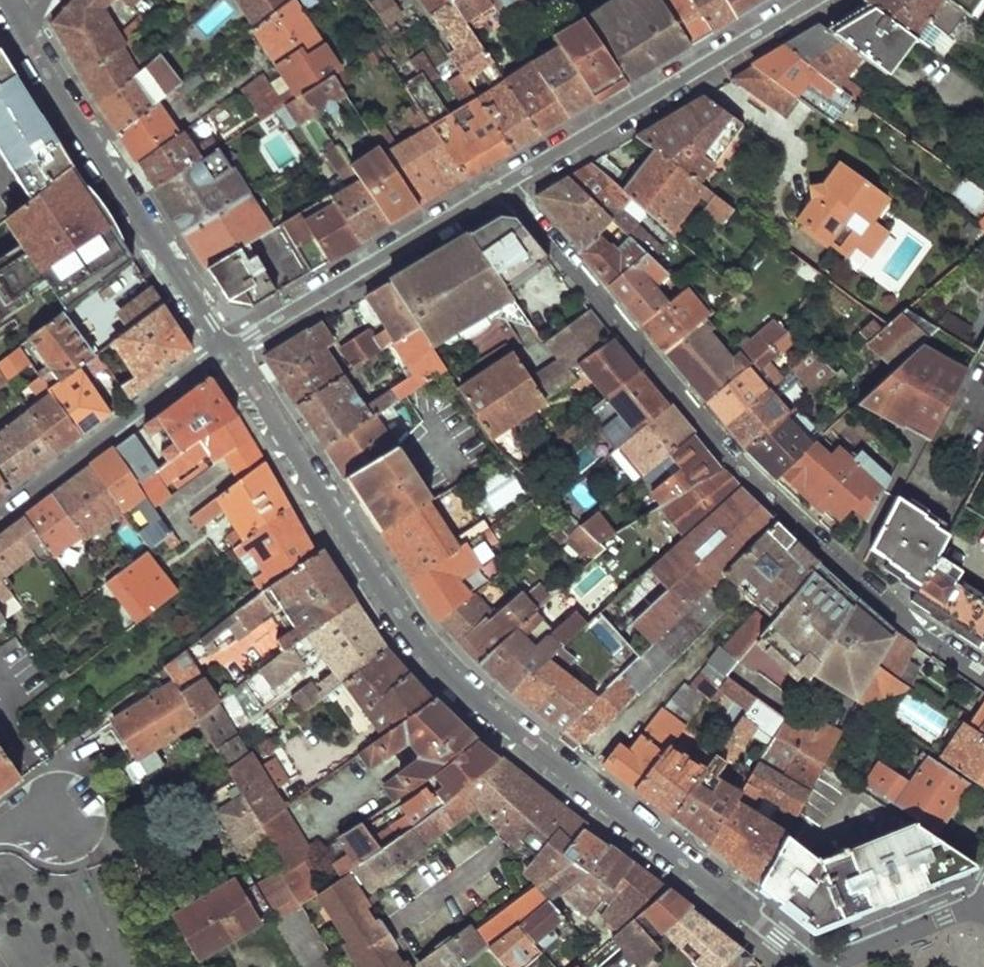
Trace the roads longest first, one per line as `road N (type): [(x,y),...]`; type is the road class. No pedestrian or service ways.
road 1 (residential): [(226,350),(437,659),(813,966)]
road 2 (residential): [(983,673),(801,526),(504,184)]
road 3 (residential): [(17,20),(226,350)]
road 4 (residential): [(504,184),(812,0)]
road 5 (residential): [(226,350),(504,184)]
road 6 (residential): [(226,350),(0,513)]
road 7 (residential): [(983,907),(819,966)]

